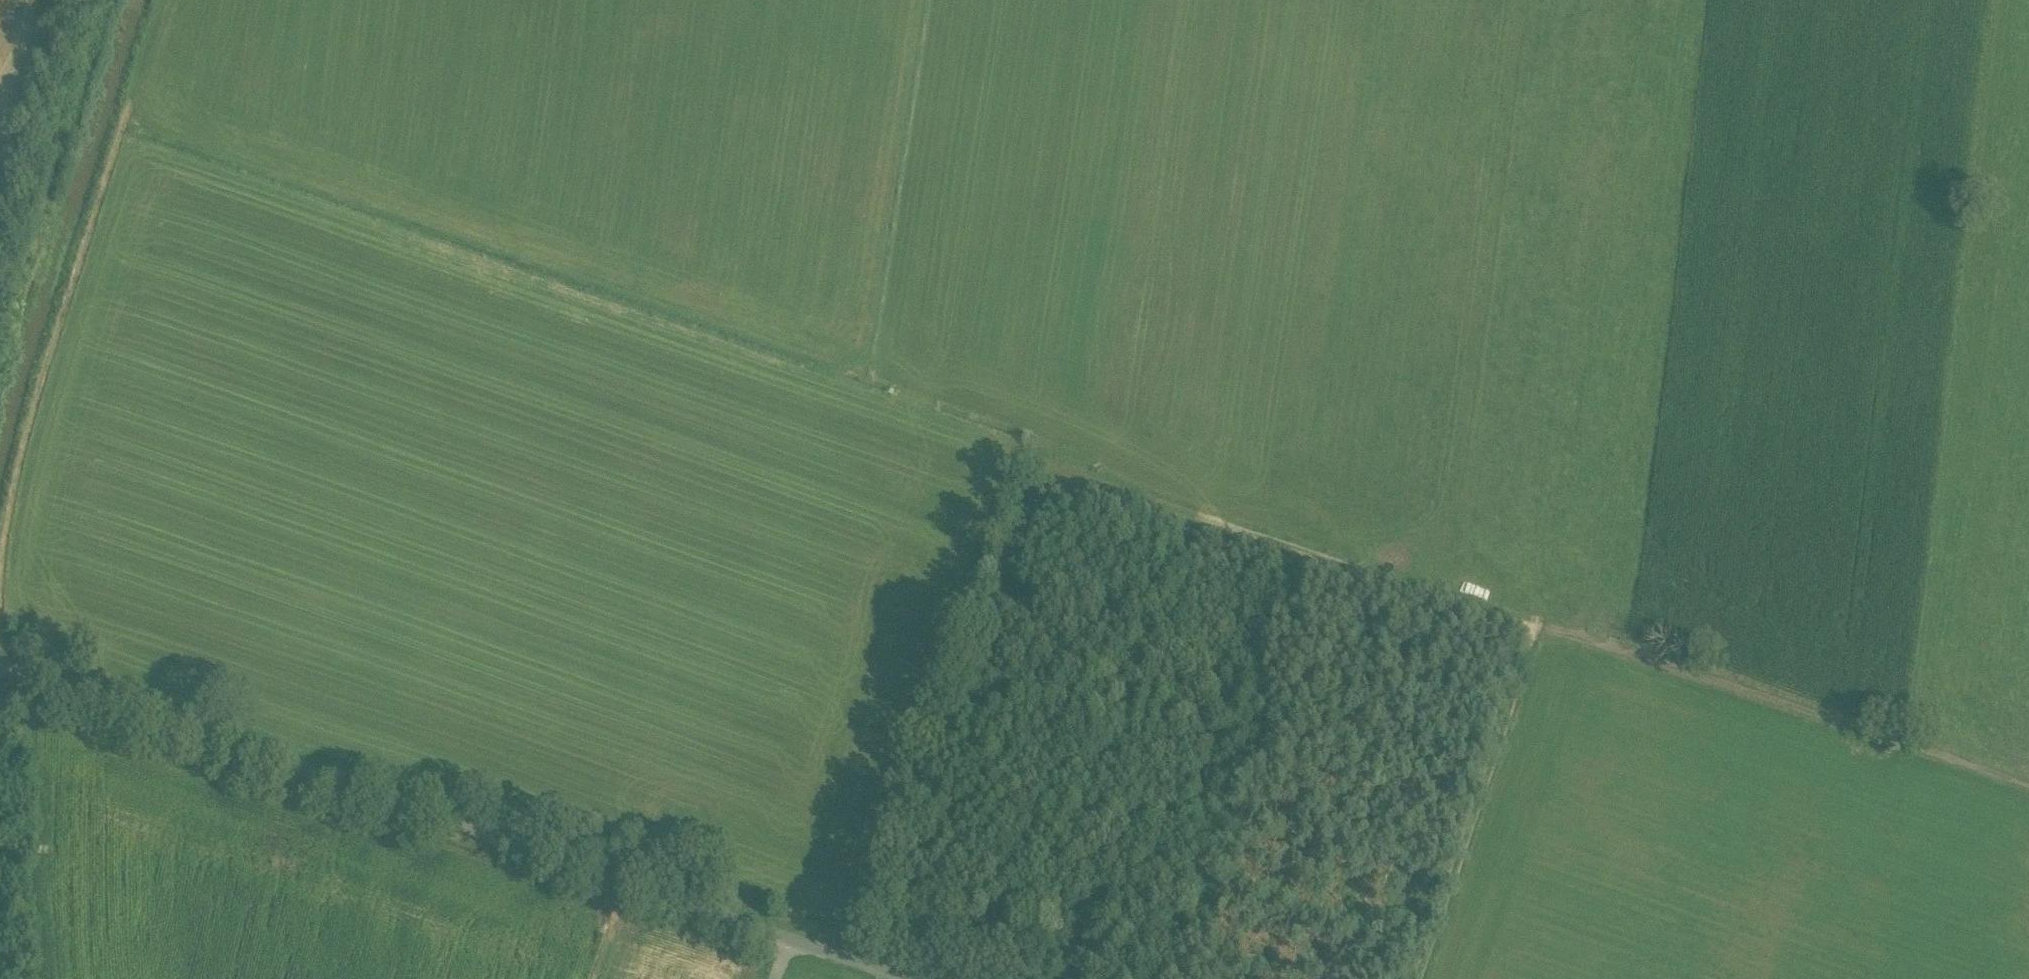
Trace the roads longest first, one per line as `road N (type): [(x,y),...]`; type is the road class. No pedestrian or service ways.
road 1 (unclassified): [(909,978),(0,668)]

